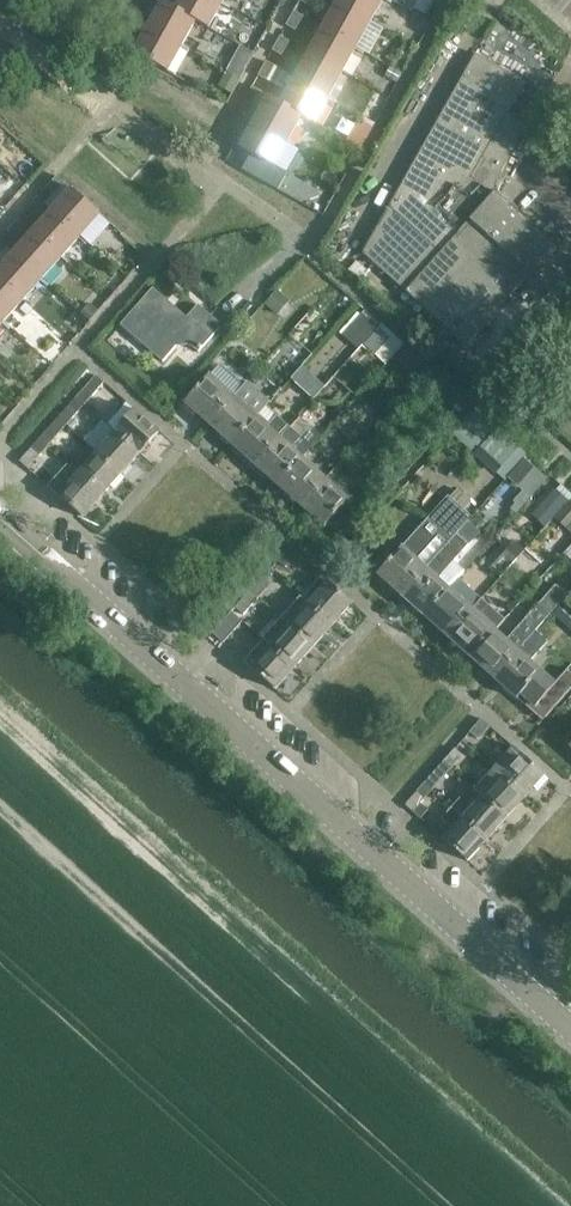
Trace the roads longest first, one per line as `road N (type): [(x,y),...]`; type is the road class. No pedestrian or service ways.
road 1 (tertiary): [(570,1032),(0,528)]
road 2 (residential): [(570,210),(527,172),(570,85)]

